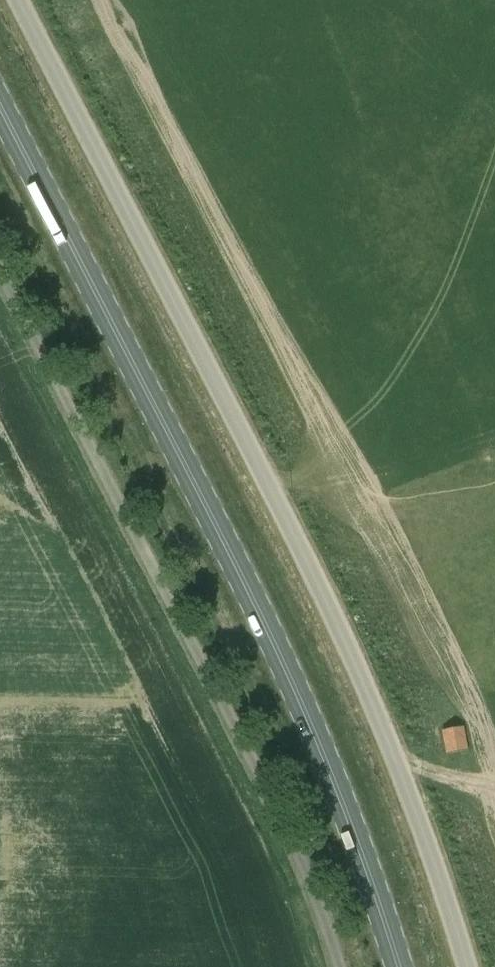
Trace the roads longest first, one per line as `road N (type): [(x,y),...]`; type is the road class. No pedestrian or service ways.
road 1 (unclassified): [(472,966),(426,820),(343,623),(24,0)]
road 2 (primary): [(0,107),(291,683),(398,966)]
road 3 (unclassified): [(340,966),(322,907),(0,272)]

